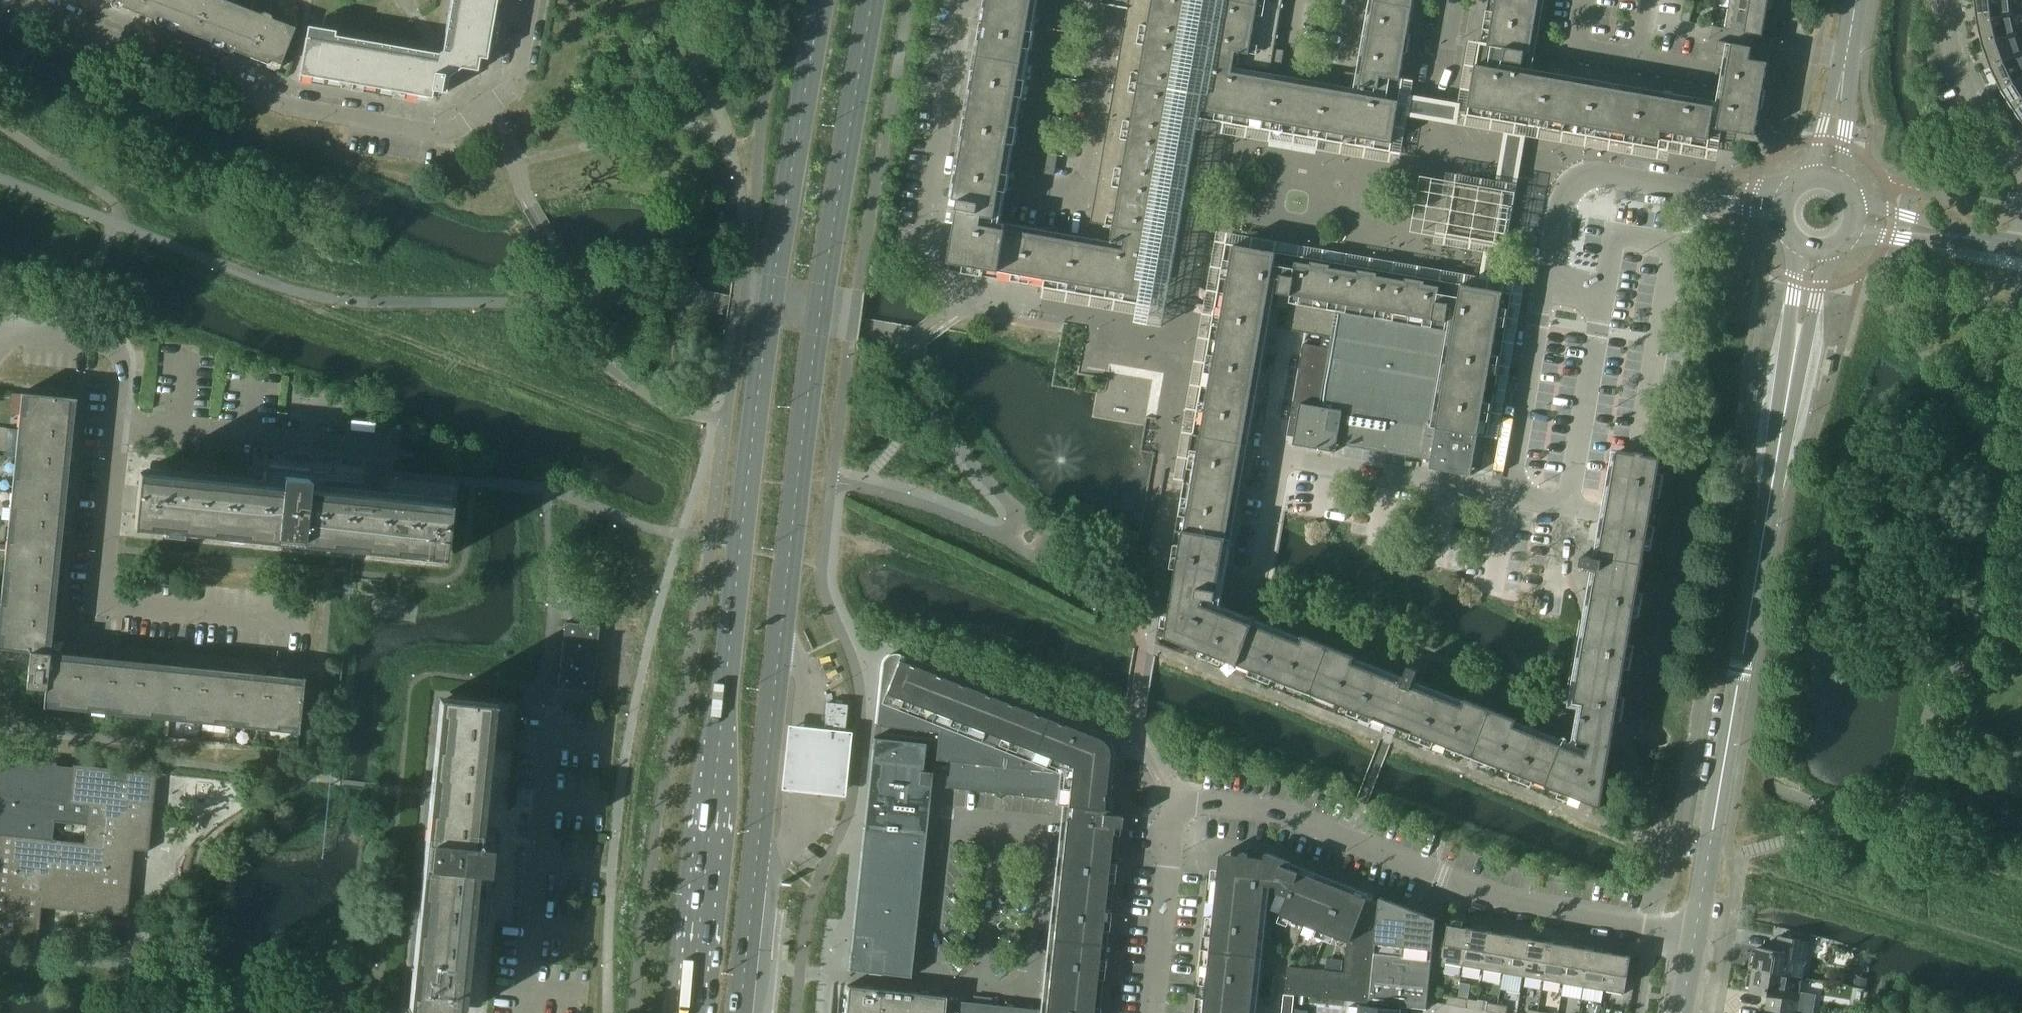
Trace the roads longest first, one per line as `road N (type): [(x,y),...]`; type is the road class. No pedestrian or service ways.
road 1 (primary): [(821,0),(765,333),(690,1012)]
road 2 (primary): [(742,1012),(816,342),(873,0)]
road 3 (residential): [(1254,600),(1283,457),(1514,493),(1562,199),(1591,176),(1697,192)]
road 4 (tertiary): [(1696,931),(1801,334)]
road 5 (residential): [(1696,931),(1547,907),(1295,818),(1180,798)]
road 6 (residential): [(326,624),(116,604),(102,585),(122,420)]
road 7 (residential): [(284,103),(431,132),(453,129),(510,89),(529,0)]
road 8 (residential): [(518,1012),(547,690)]
road 9 (residential): [(968,296),(925,254),(966,0)]
road 10 (residential): [(284,103),(22,0)]
road 11 (residential): [(390,449),(122,420)]
road 12 (residential): [(1150,1012),(1180,798)]
road 13 (residential): [(122,420),(129,357),(110,341),(6,335)]
road 14 (residential): [(1993,130),(1963,74),(1948,0)]
road 15 (tertiary): [(1983,241),(1856,202)]
road 16 (tertiary): [(1851,235),(1983,241)]

